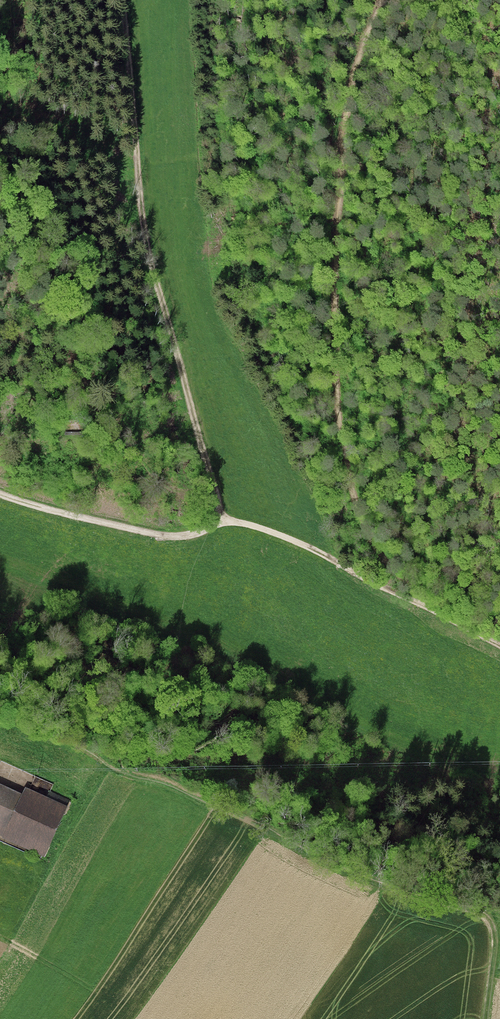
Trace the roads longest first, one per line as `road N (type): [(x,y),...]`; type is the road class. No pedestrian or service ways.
road 1 (track): [(425,605),(295,540),(227,520),(182,389),(141,194),(122,0)]
road 2 (track): [(425,605),(382,559),(361,520),(335,378),(348,102),(382,0)]
road 3 (track): [(227,520),(187,539),(0,494)]

